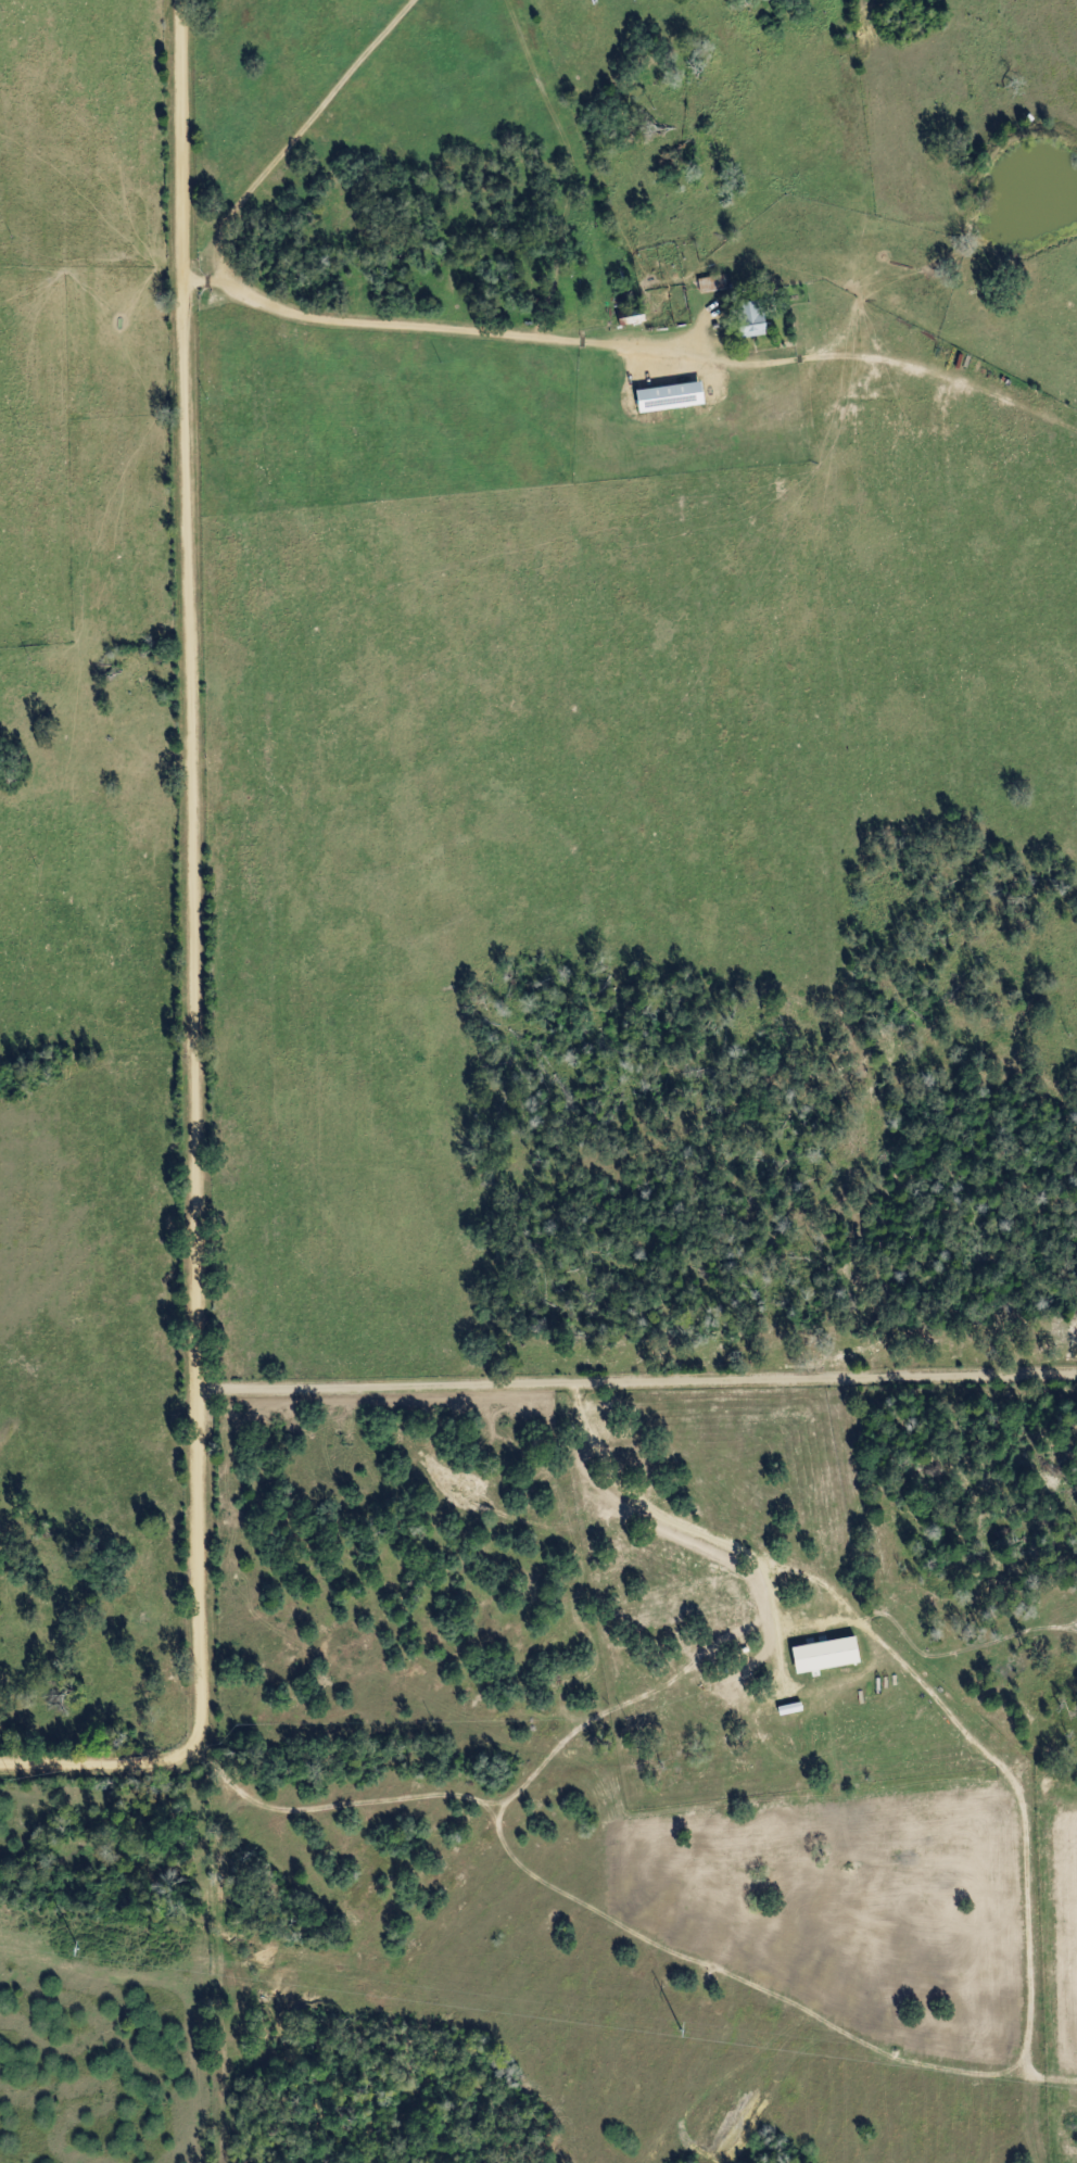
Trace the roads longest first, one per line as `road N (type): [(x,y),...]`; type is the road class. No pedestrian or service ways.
road 1 (residential): [(0,1765),(157,1769),(211,1718),(190,0)]
road 2 (residential): [(1076,426),(901,341),(769,371),(689,345),(509,336),(304,308),(226,277)]
road 3 (residential): [(205,1391),(1076,1371)]

